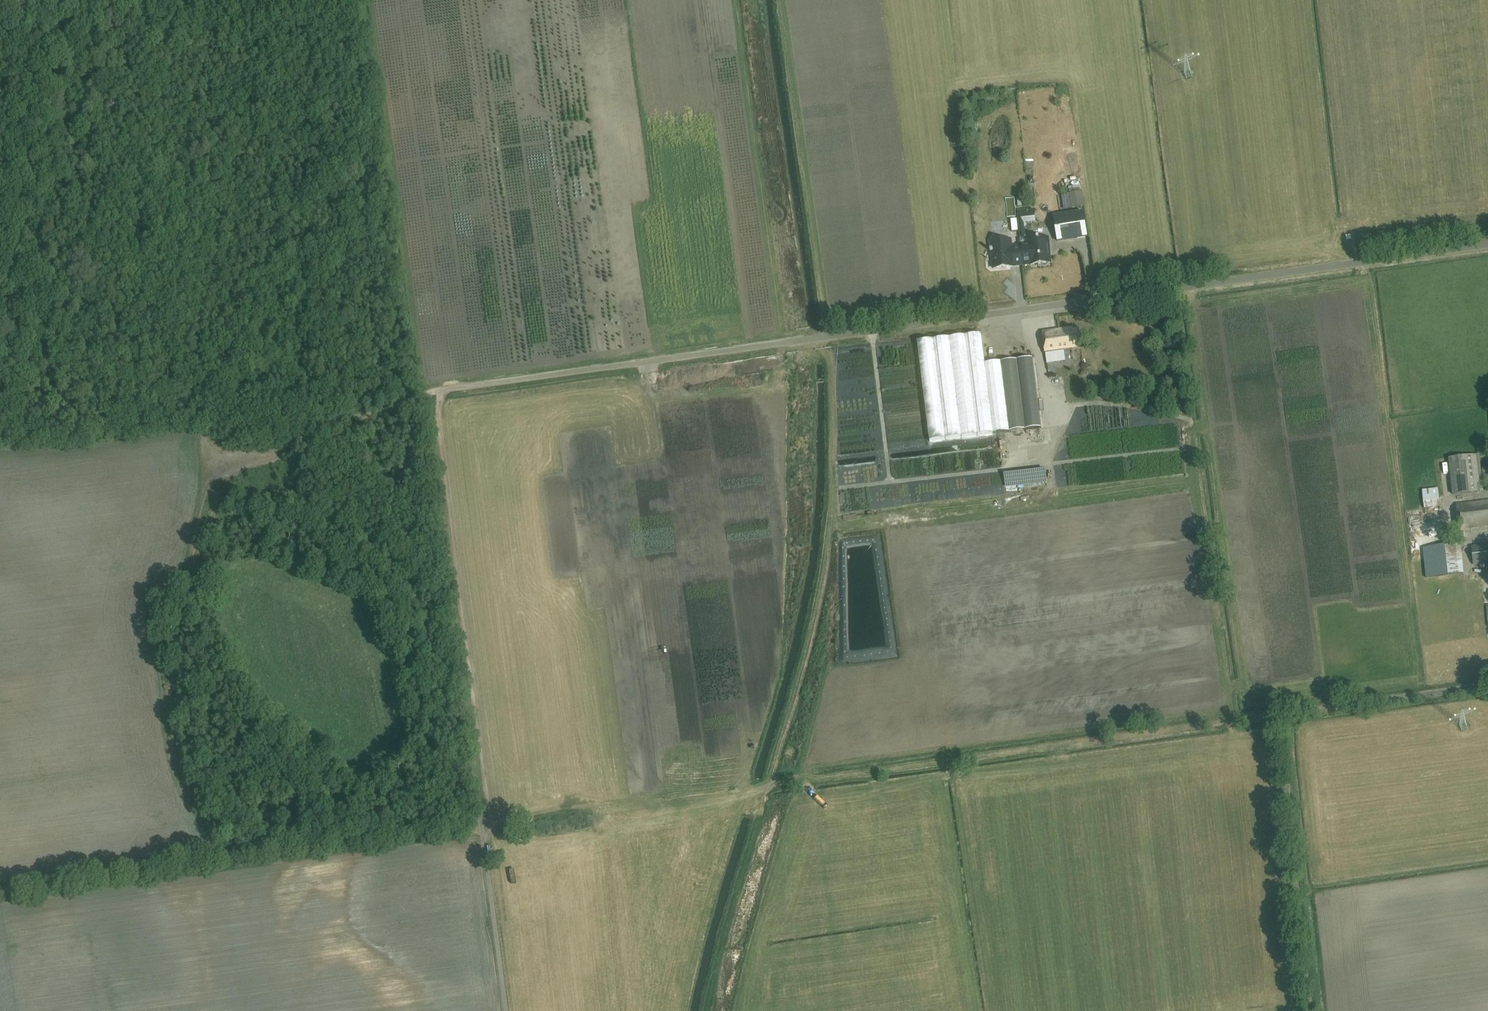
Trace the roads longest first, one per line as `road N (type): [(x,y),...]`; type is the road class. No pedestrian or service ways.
road 1 (unclassified): [(426,394),(1487,249)]
road 2 (track): [(277,451),(230,481),(208,519),(185,588),(173,700),(199,795),(266,857),(461,829)]
road 3 (track): [(752,789),(1283,714)]
road 4 (track): [(752,789),(482,825)]
road 5 (track): [(0,894),(266,857)]
road 6 (track): [(226,359),(0,350)]
road 7 (unclassified): [(1283,714),(1487,685)]
road 8 (track): [(277,451),(426,394)]
road 9 (track): [(226,359),(206,409),(209,436),(277,451)]

